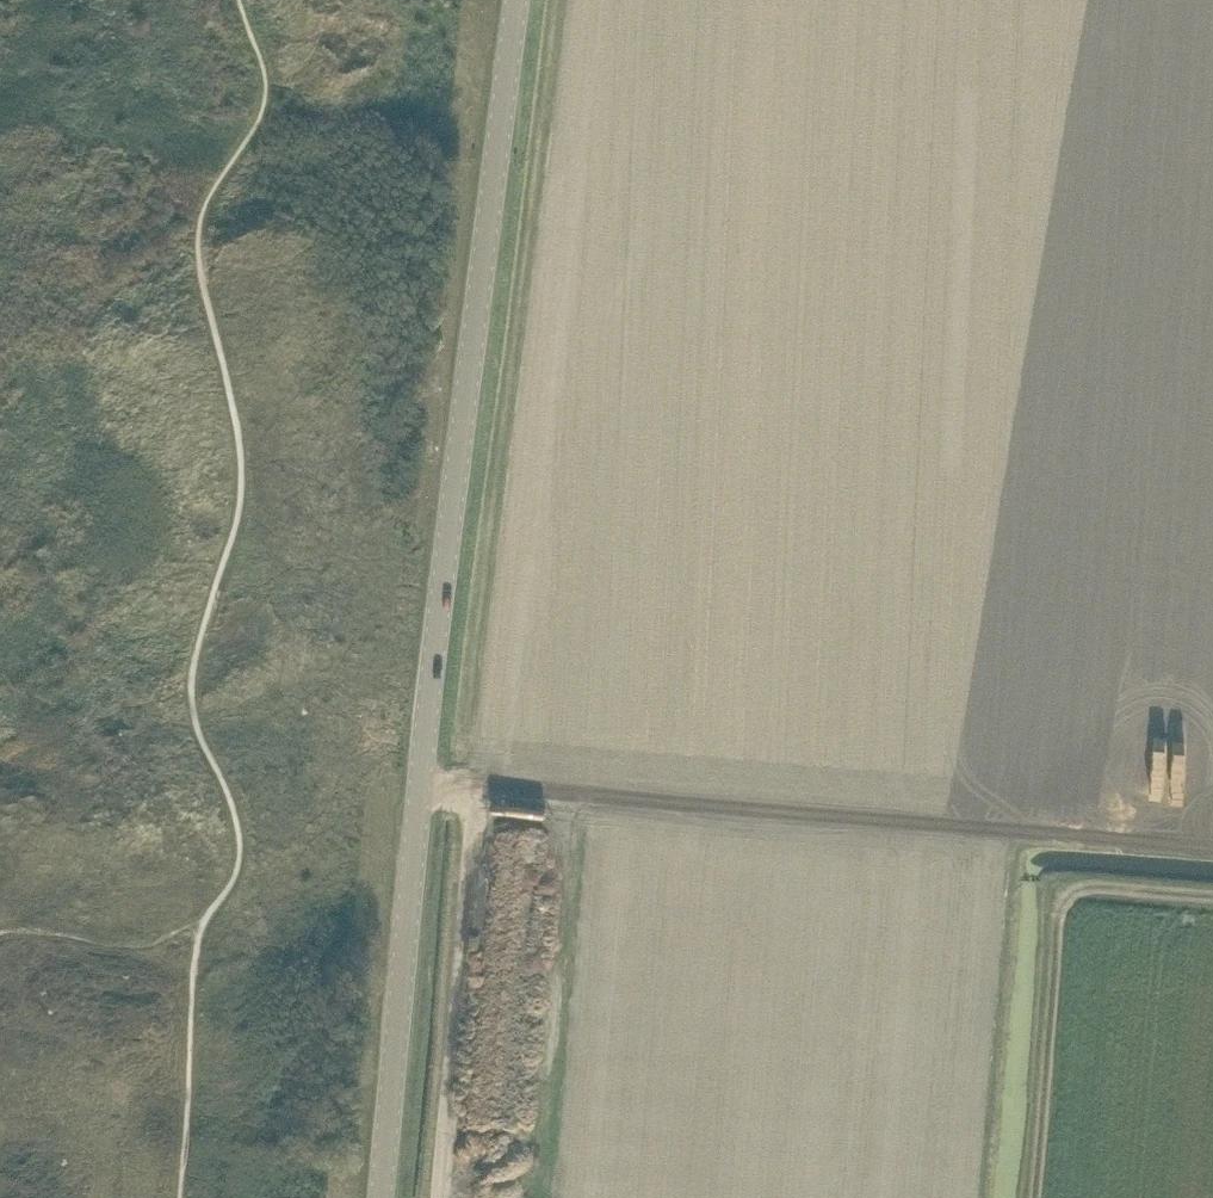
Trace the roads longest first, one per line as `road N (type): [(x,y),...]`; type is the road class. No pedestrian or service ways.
road 1 (tertiary): [(386,1197),(419,779),(521,0)]
road 2 (track): [(1212,845),(419,779)]

